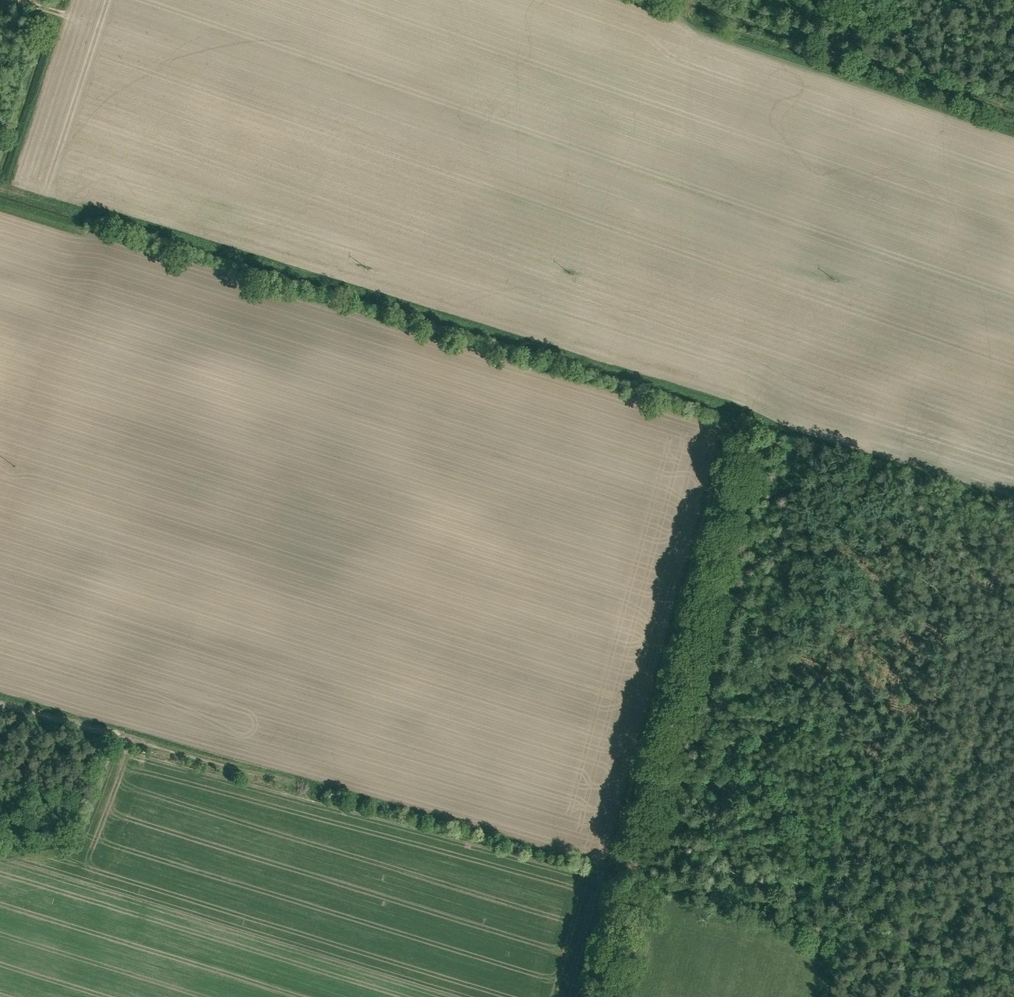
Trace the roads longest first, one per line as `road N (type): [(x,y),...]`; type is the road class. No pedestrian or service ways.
road 1 (track): [(0,696),(309,778)]
road 2 (track): [(756,0),(1013,88)]
road 3 (track): [(605,996),(636,876)]

